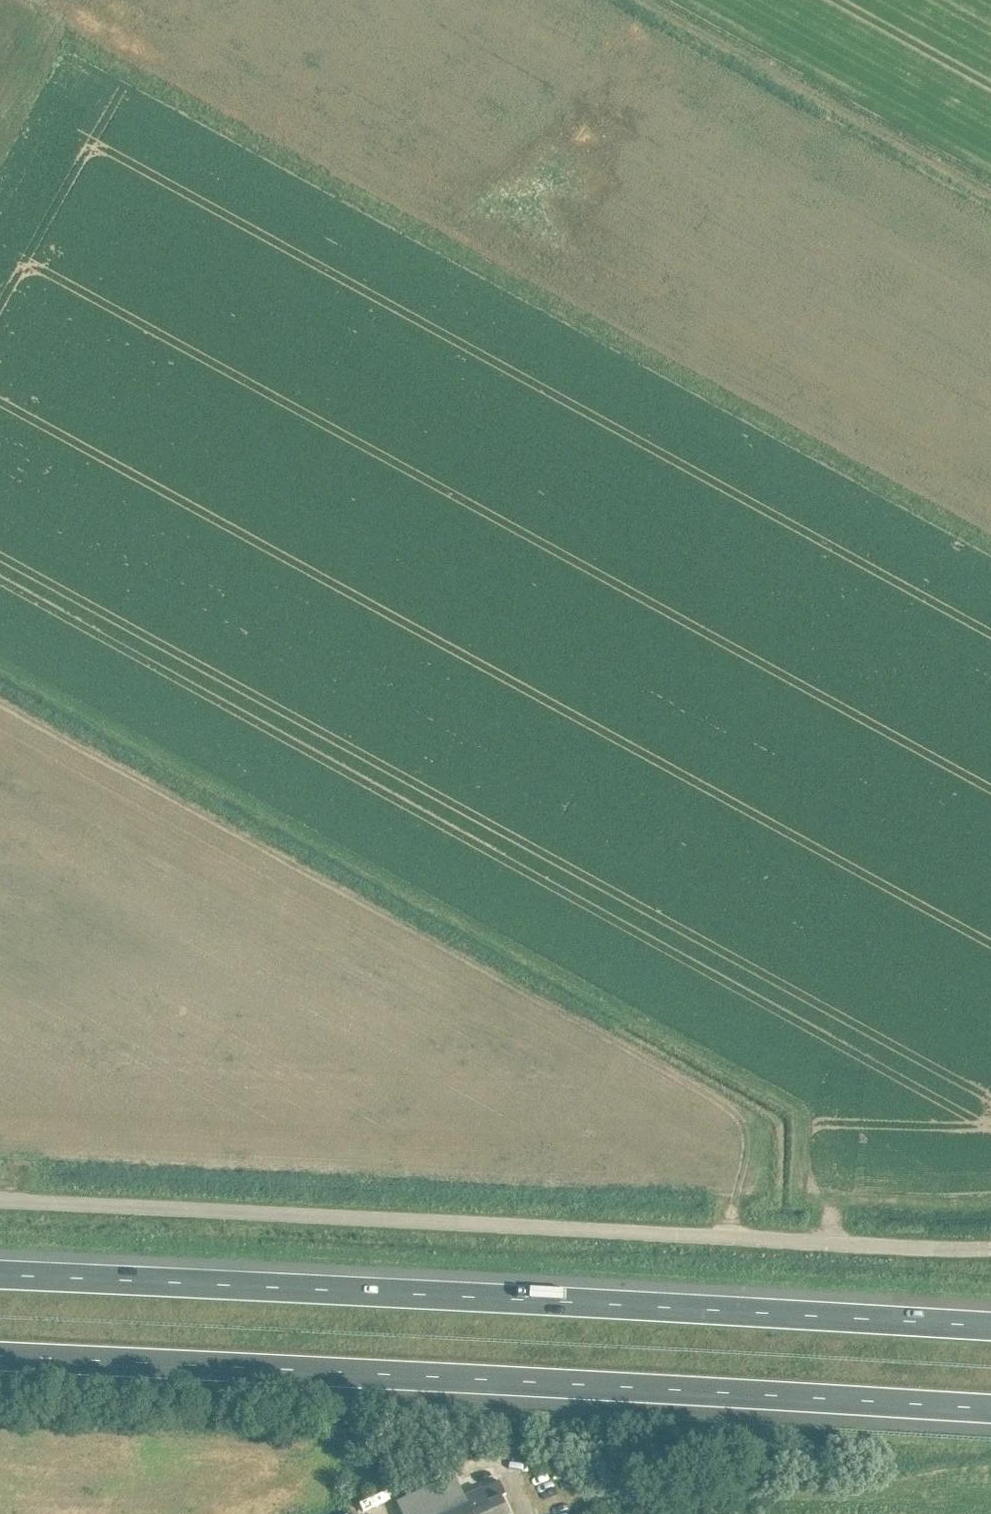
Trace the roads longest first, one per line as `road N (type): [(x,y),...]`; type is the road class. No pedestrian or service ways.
road 1 (unclassified): [(0,1200),(990,1250)]
road 2 (motorway): [(990,1329),(0,1279)]
road 3 (motorway): [(0,1359),(990,1408)]

